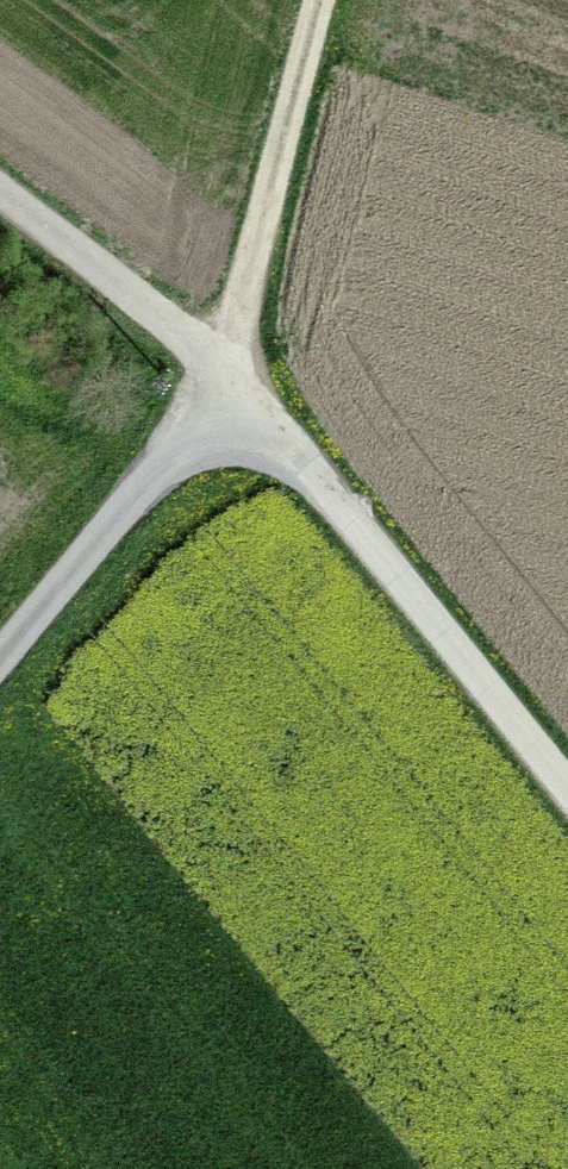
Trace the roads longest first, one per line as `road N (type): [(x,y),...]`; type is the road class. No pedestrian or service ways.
road 1 (unclassified): [(232,379),(567,795)]
road 2 (track): [(232,379),(332,0)]
road 3 (track): [(0,662),(232,379)]
road 4 (track): [(0,205),(232,379)]

